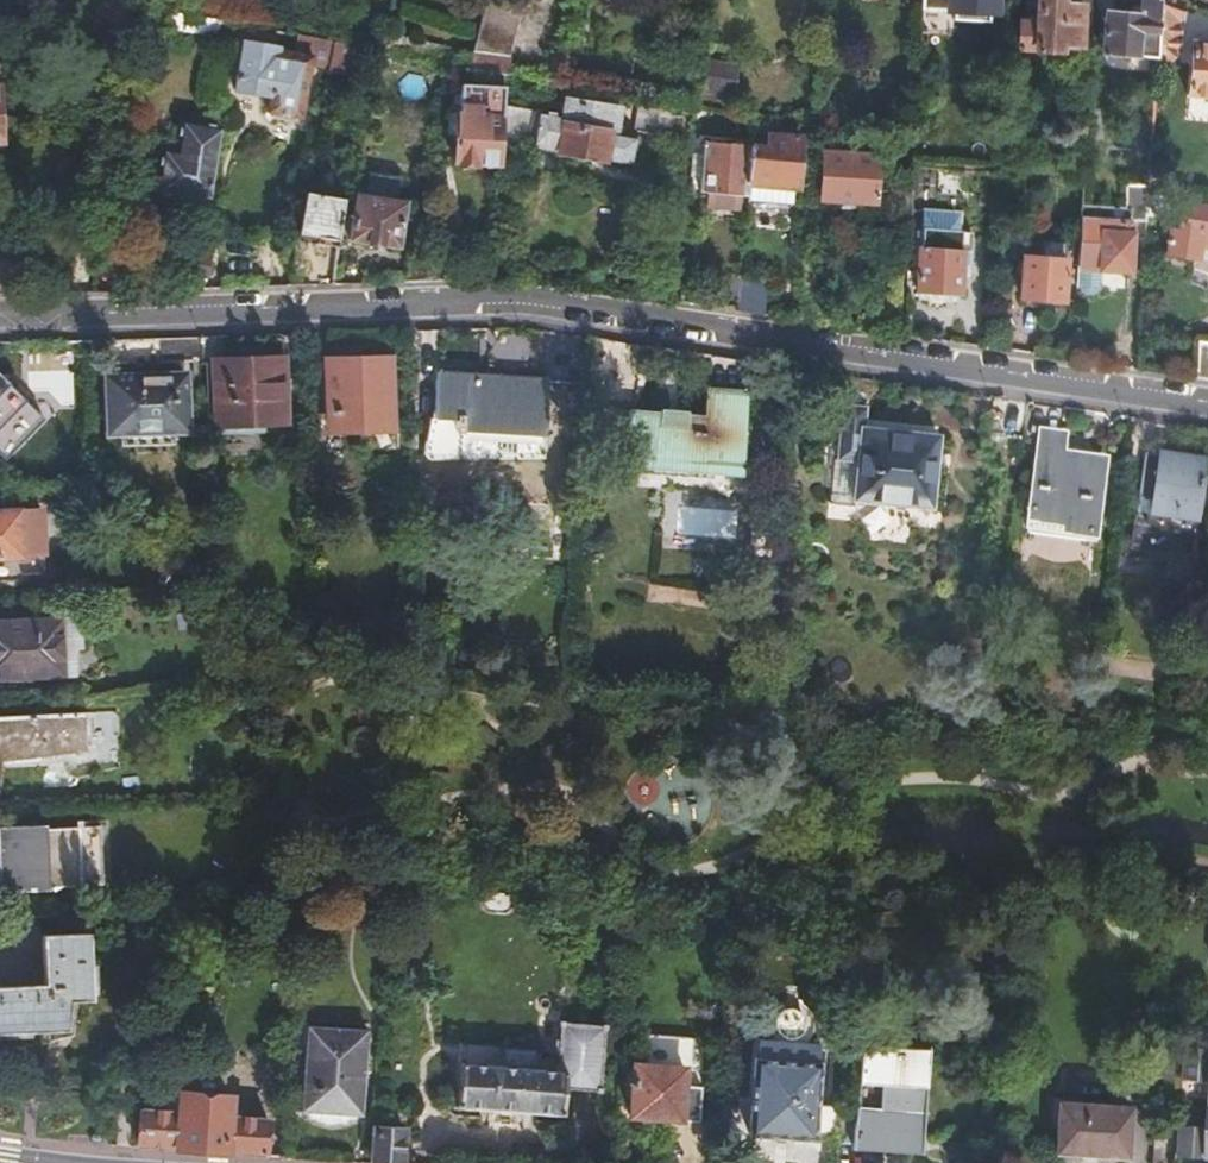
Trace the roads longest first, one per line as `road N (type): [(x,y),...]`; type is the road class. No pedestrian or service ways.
road 1 (residential): [(0,318),(524,305),(1207,408)]

